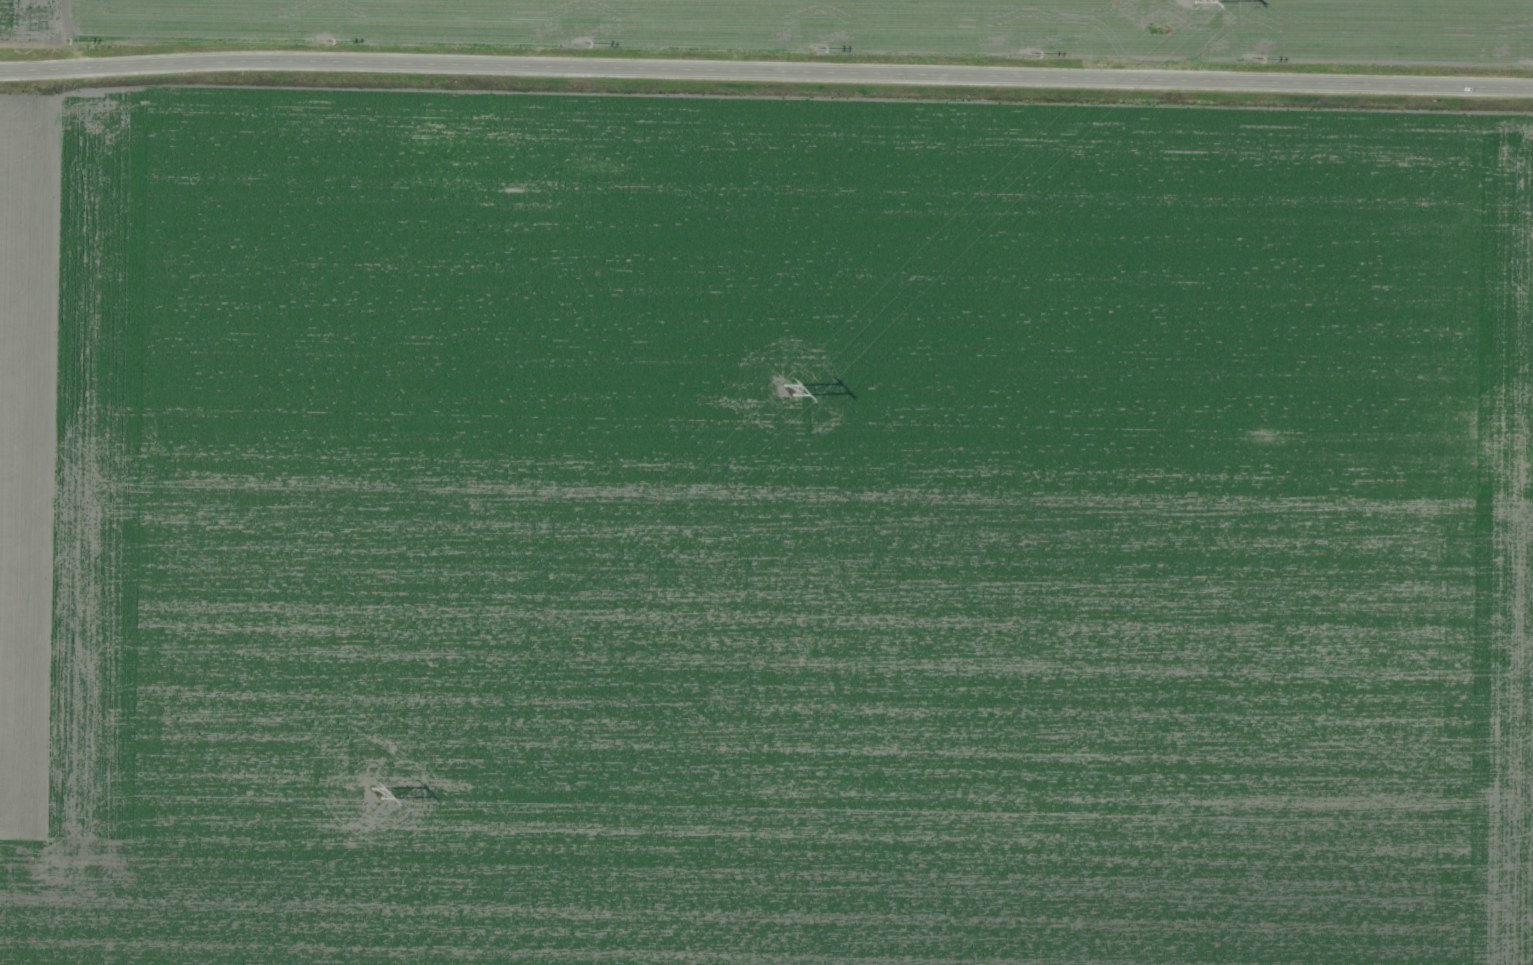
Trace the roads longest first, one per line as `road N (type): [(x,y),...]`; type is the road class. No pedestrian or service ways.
road 1 (tertiary): [(0,68),(343,61),(1532,85)]

